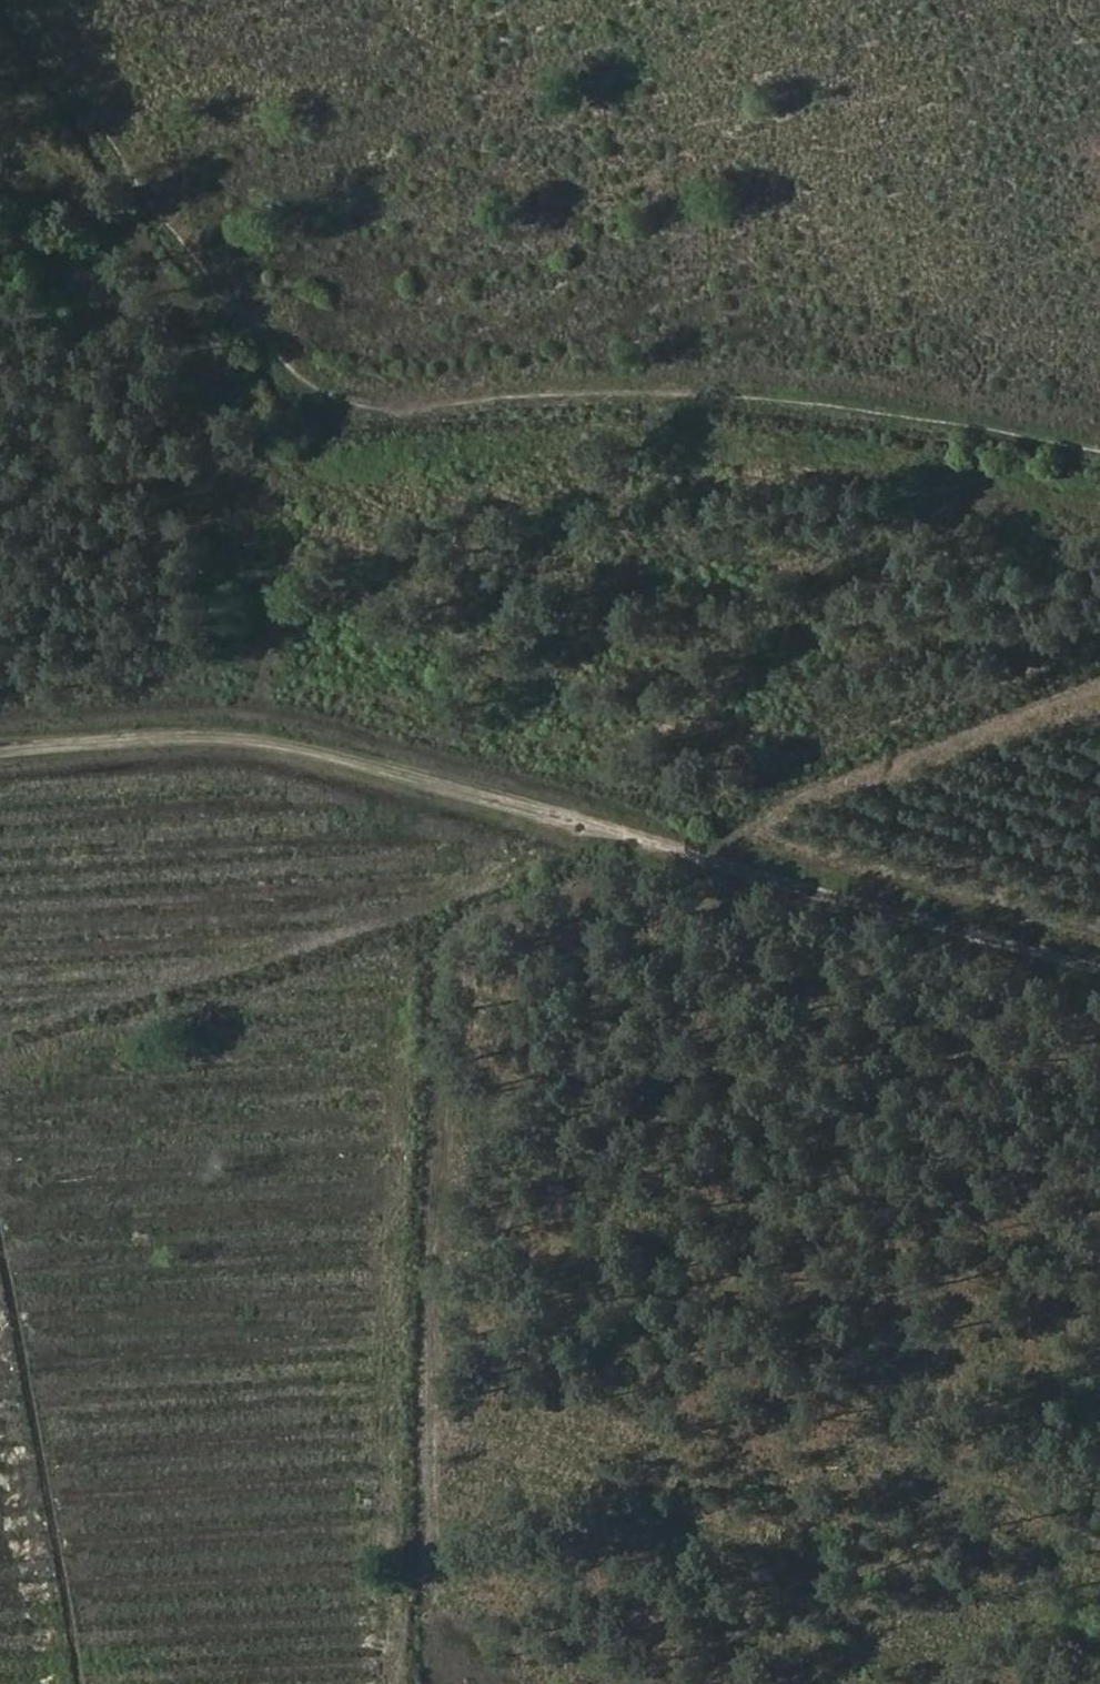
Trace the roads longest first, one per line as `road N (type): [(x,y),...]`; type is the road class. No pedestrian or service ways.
road 1 (track): [(0,750),(194,737),(279,744),(1099,971)]

